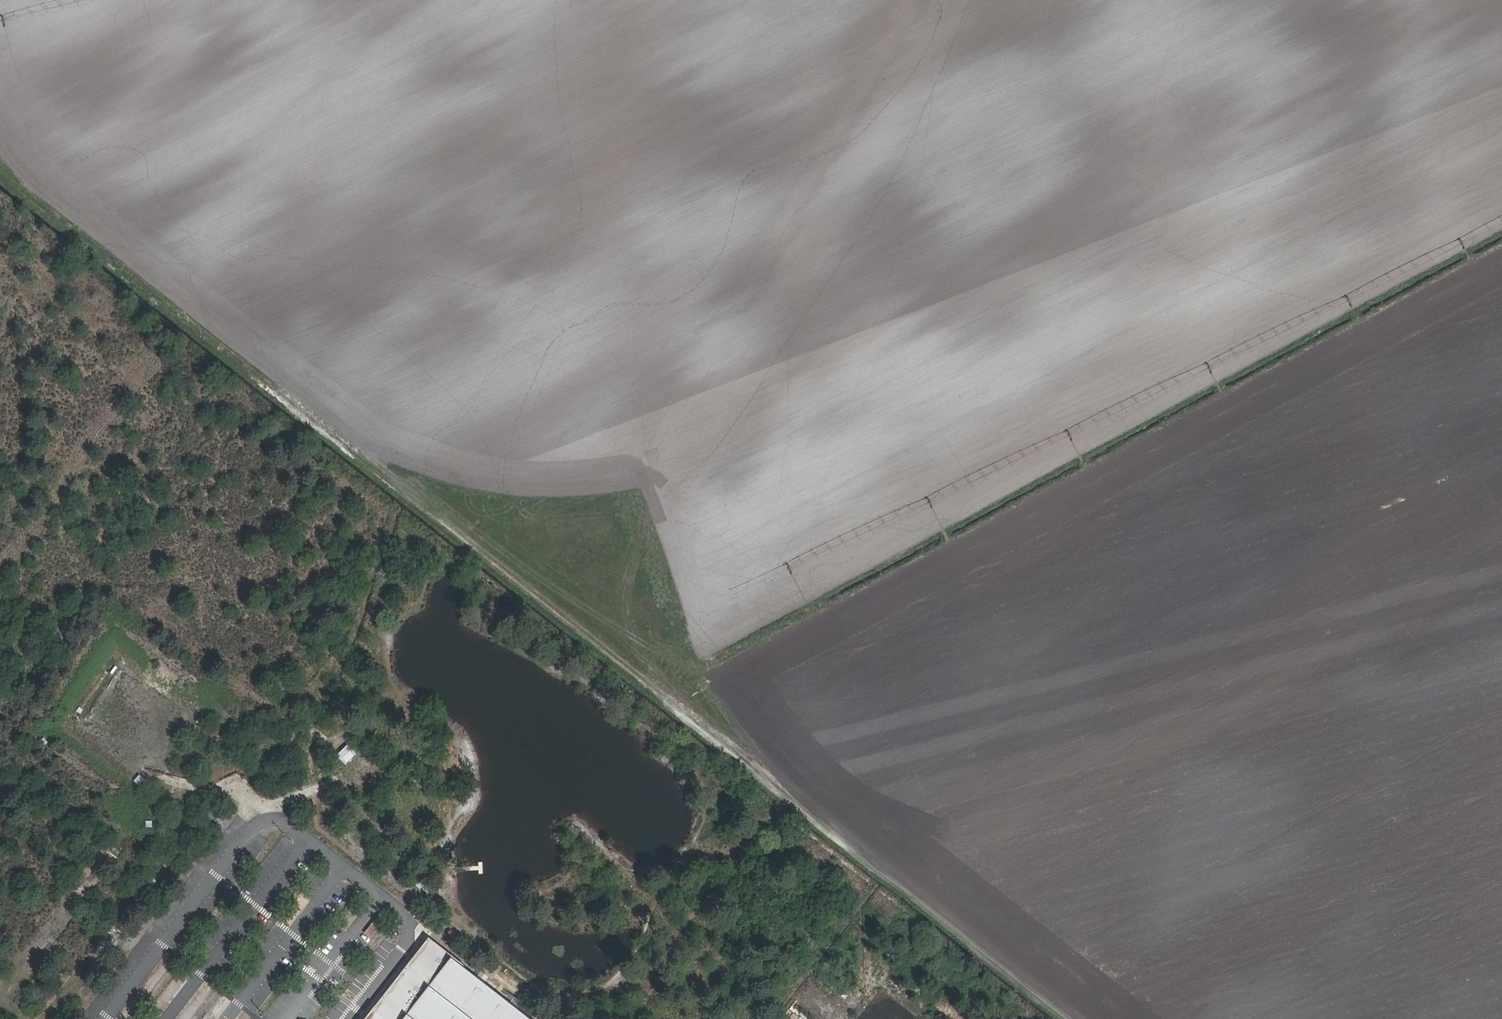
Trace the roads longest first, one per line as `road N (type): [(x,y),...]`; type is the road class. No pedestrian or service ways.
road 1 (track): [(43,1018),(222,791)]

